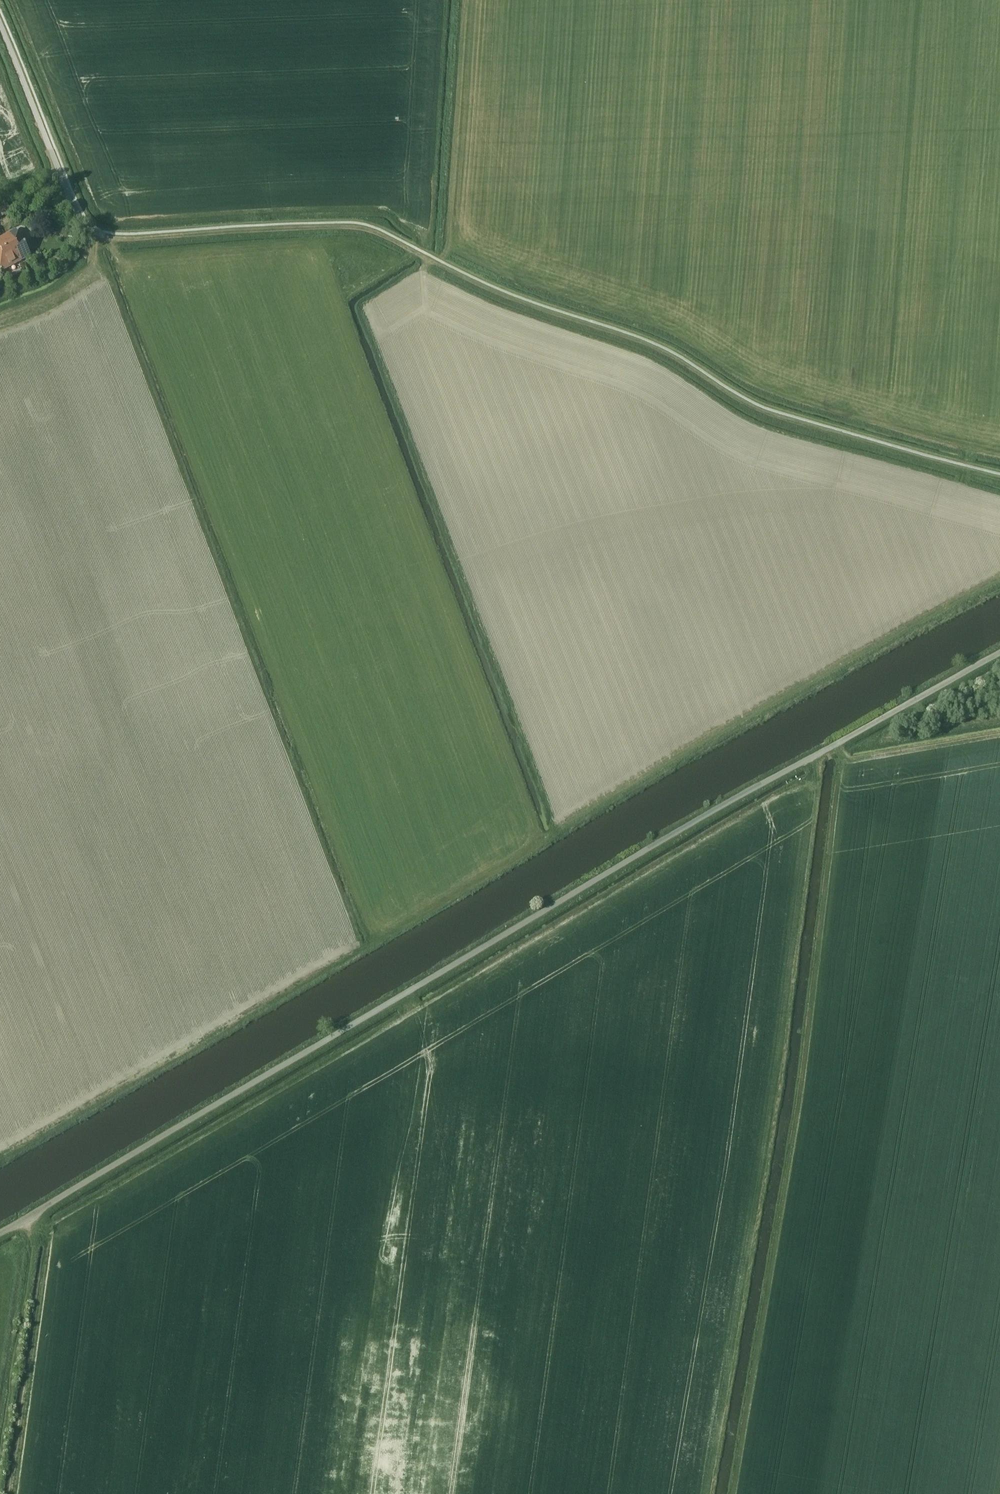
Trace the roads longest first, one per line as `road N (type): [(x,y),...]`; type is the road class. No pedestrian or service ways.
road 1 (unclassified): [(999,653),(689,824),(0,1232)]
road 2 (track): [(999,480),(753,409),(663,353),(502,297),(370,232),(109,240),(89,231),(73,205)]
road 3 (track): [(0,1493),(32,1247),(25,1217)]
road 4 (unclassified): [(73,205),(0,25)]

